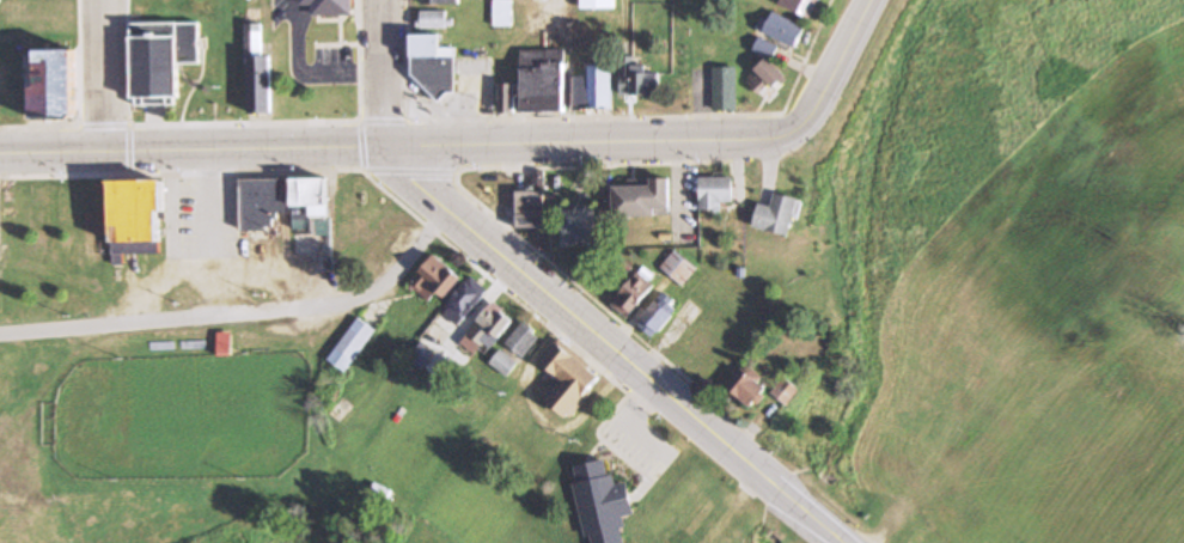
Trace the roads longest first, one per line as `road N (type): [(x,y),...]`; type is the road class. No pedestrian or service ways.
road 1 (primary): [(385,147),(785,136),(865,0)]
road 2 (primary): [(805,508),(452,215),(385,147)]
road 3 (residential): [(452,215),(404,280),(337,315),(0,335)]
road 4 (primary): [(111,154),(385,147)]
road 5 (residential): [(111,154),(107,0)]
road 6 (residential): [(385,147),(383,0)]

